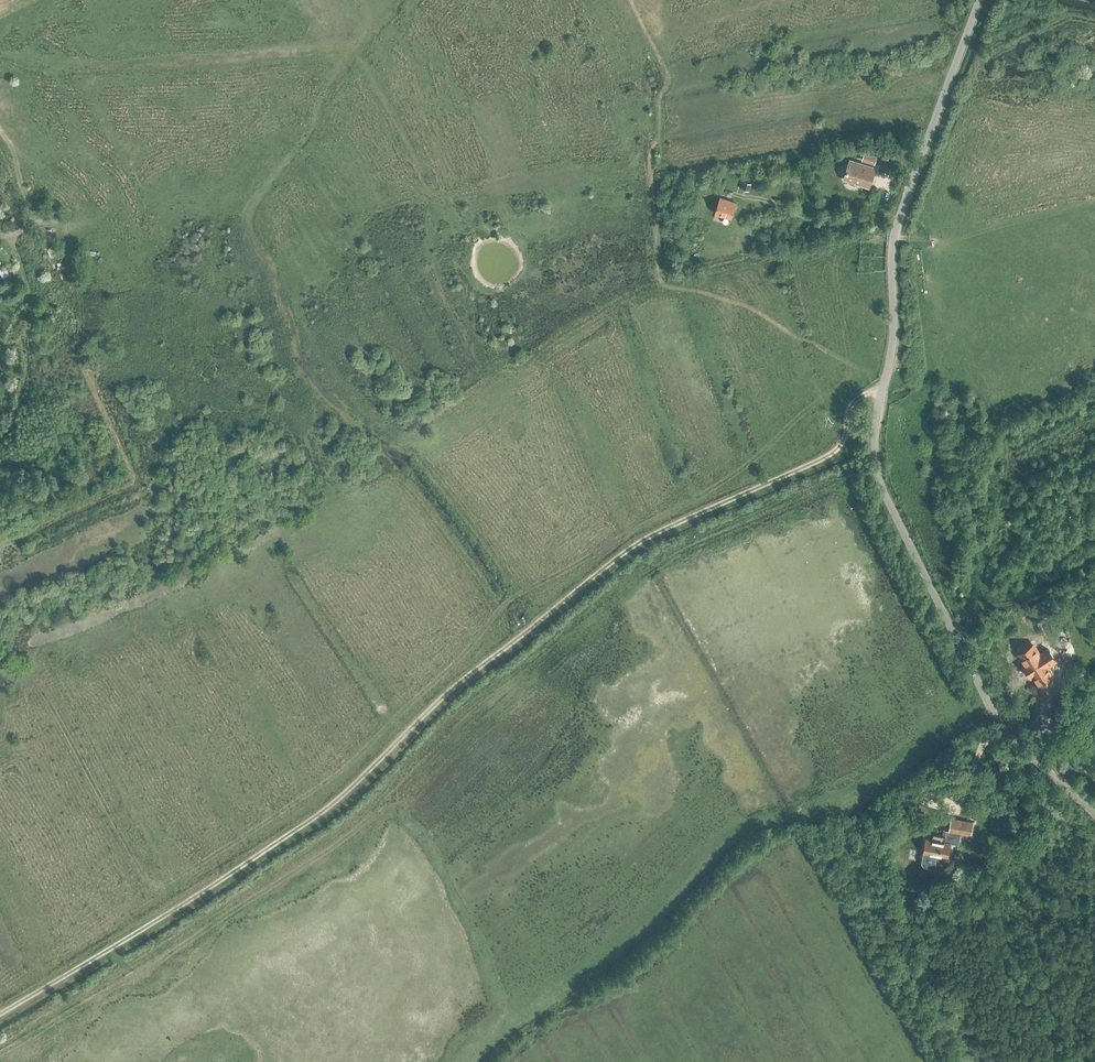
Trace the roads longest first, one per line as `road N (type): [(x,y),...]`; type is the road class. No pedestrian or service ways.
road 1 (unclassified): [(1094,817),(998,724),(874,480),(874,411),(893,325),(892,227),(975,0)]

